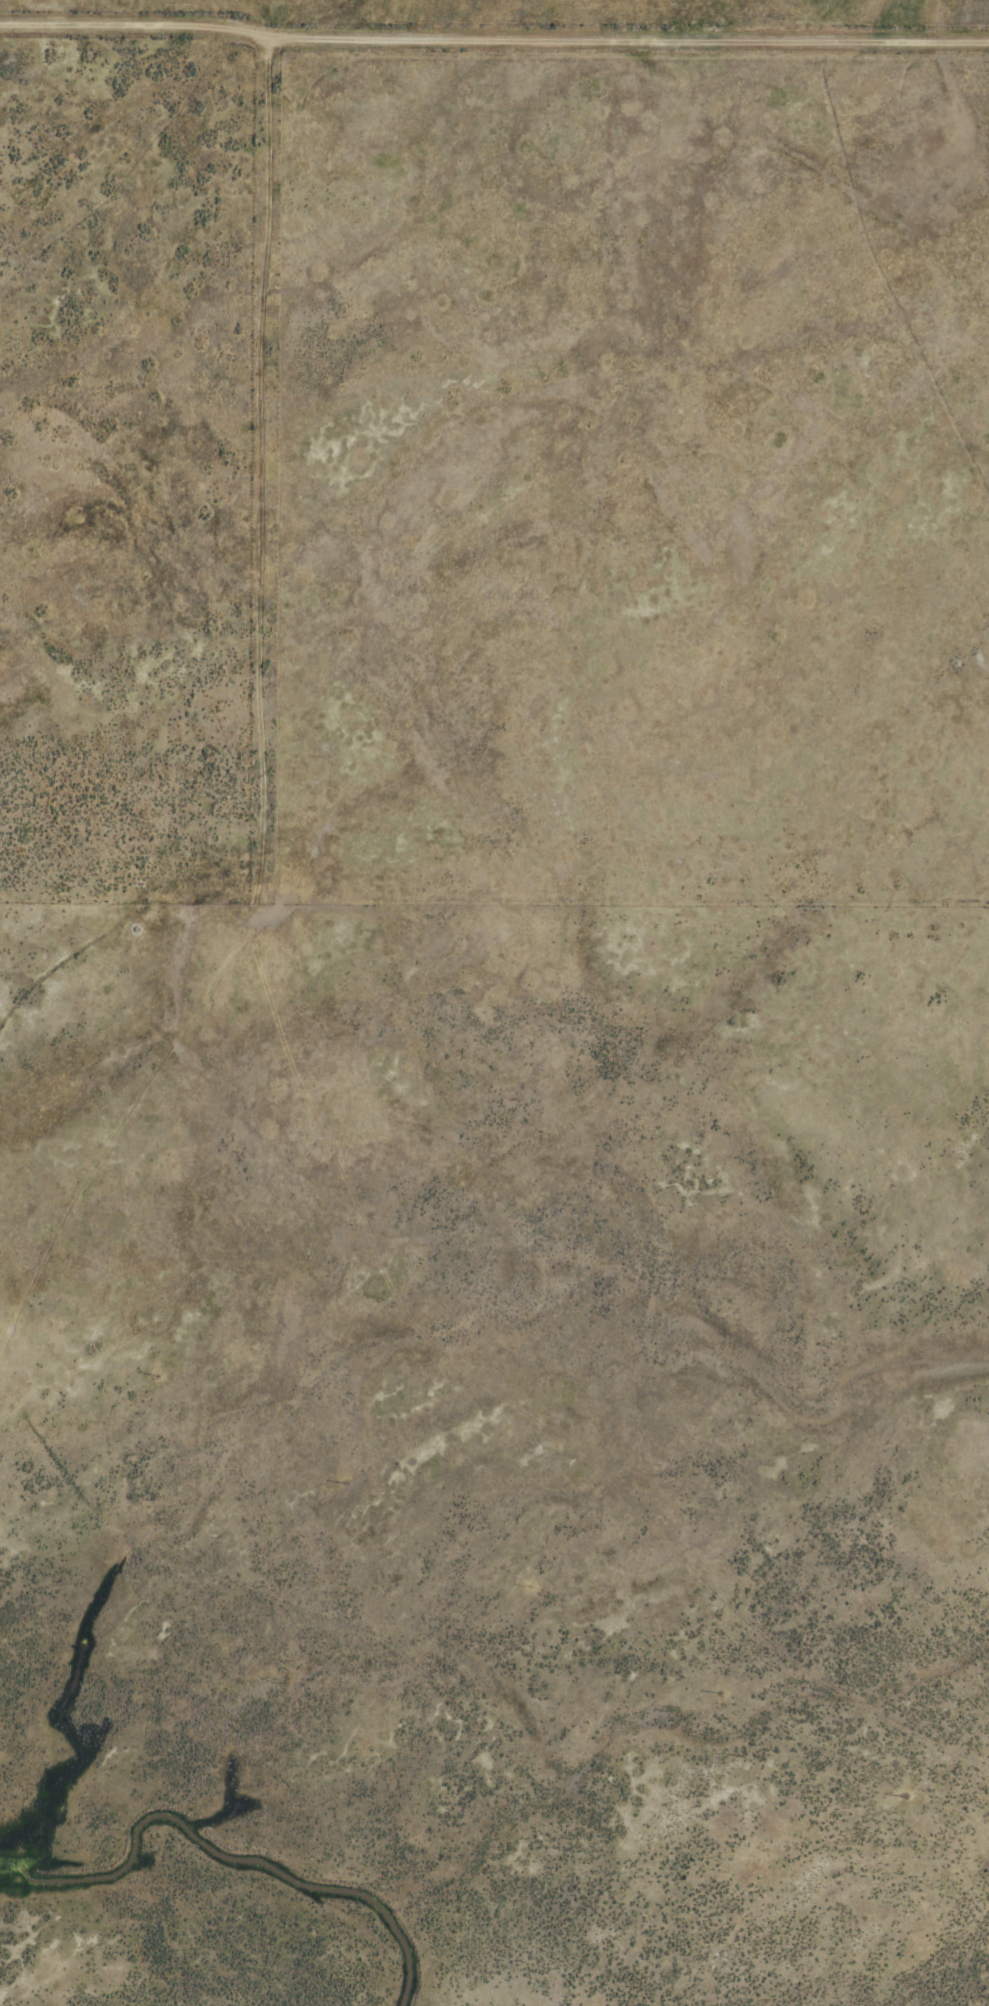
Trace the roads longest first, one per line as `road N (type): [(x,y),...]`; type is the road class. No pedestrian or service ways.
road 1 (residential): [(988,30),(0,23)]

